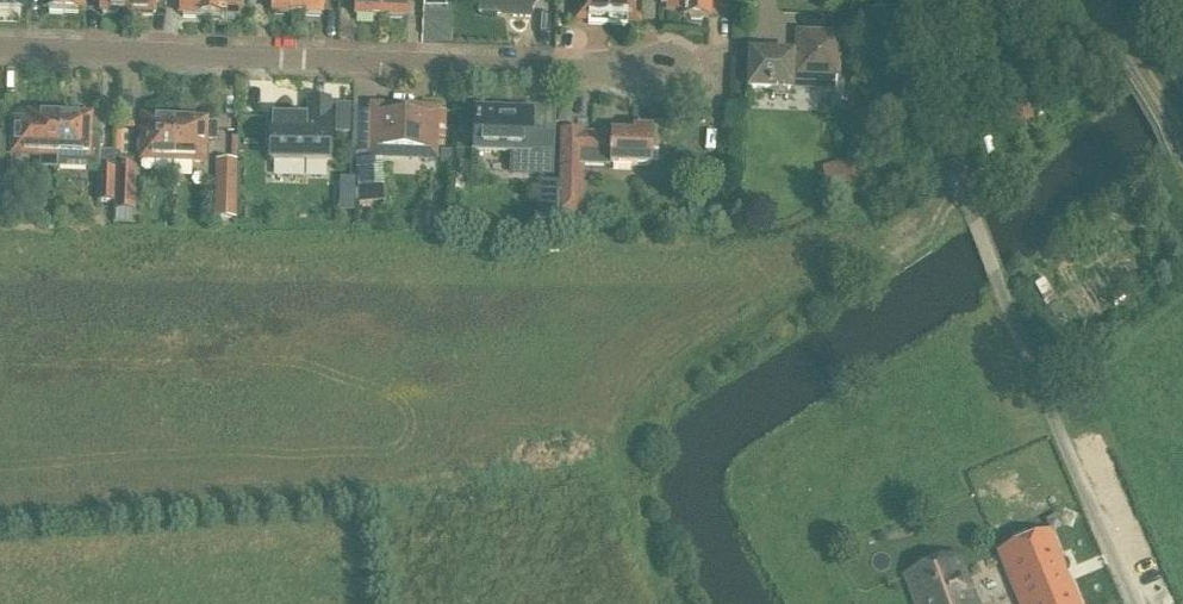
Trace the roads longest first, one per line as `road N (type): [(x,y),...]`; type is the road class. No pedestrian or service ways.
road 1 (residential): [(668,73),(0,45)]

